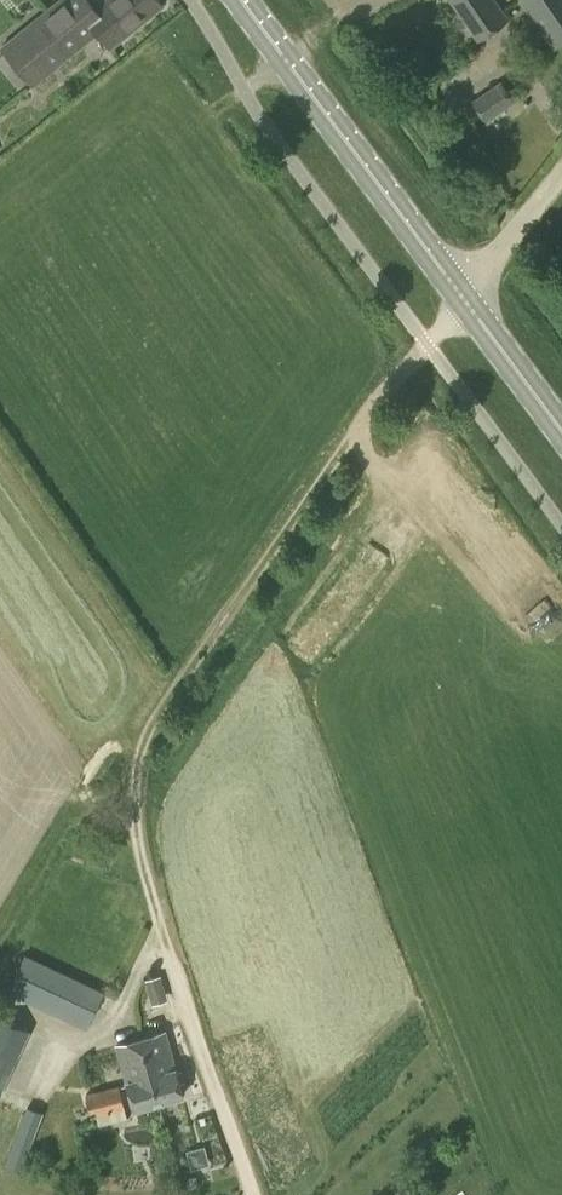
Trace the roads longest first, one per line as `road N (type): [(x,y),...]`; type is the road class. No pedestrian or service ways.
road 1 (track): [(251,1194),(137,863),(141,760),(425,346)]
road 2 (primary): [(466,297),(246,0)]
road 3 (primary): [(561,427),(466,297)]
road 4 (unclassified): [(466,297),(561,174)]

